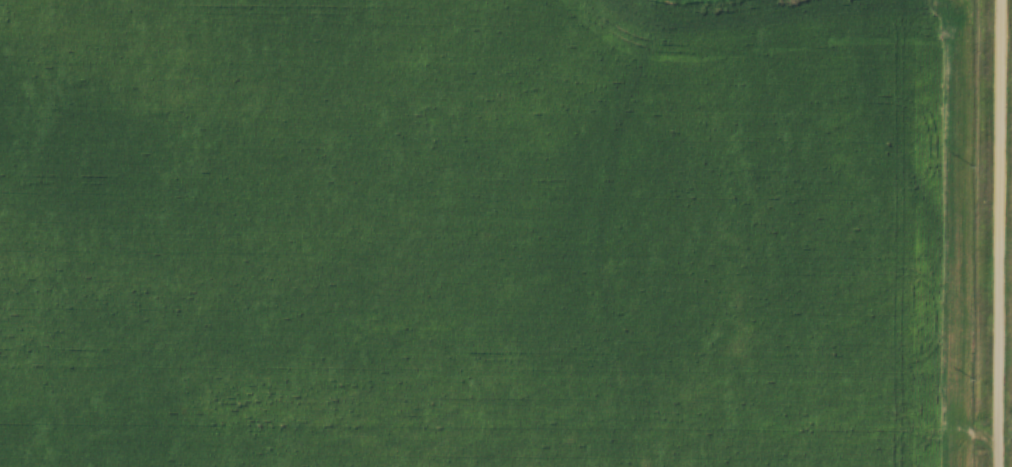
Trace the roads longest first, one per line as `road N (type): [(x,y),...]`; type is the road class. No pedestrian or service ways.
road 1 (residential): [(1001,466),(1003,0)]

